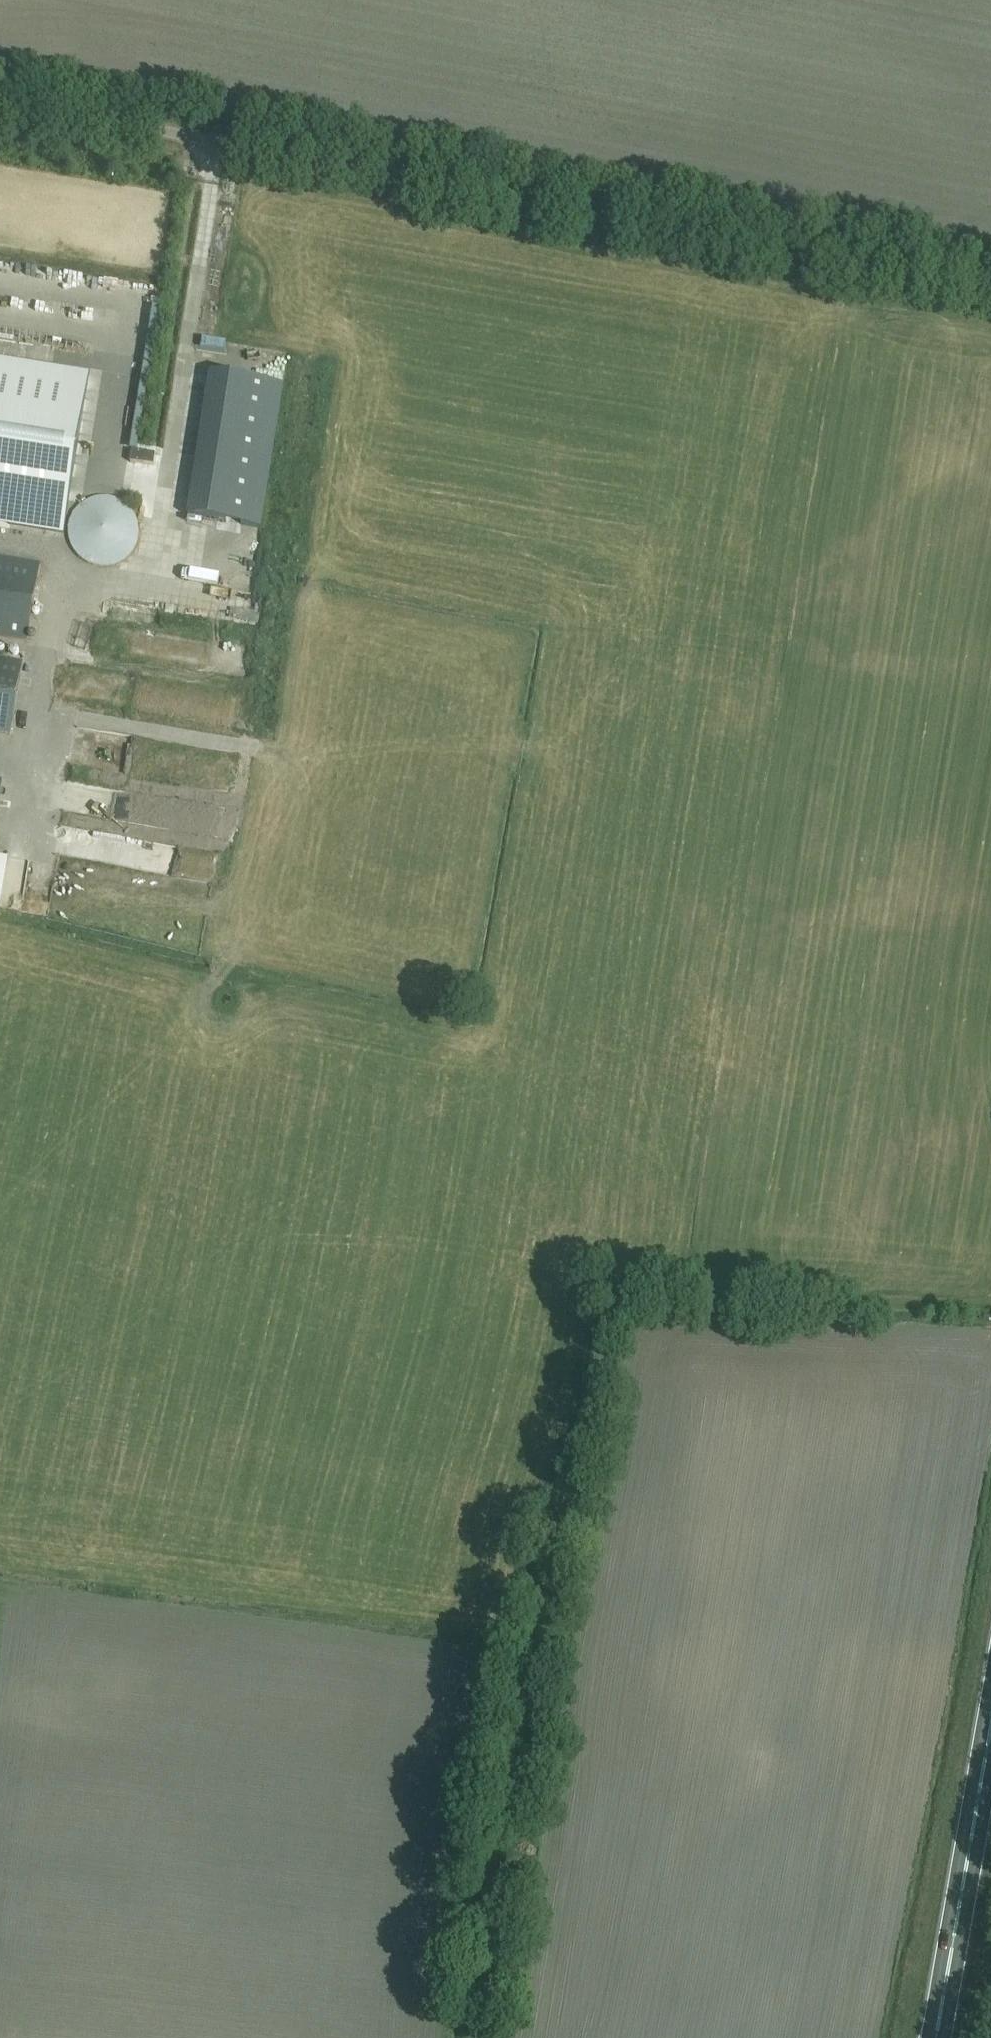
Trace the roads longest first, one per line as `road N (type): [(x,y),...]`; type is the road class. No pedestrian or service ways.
road 1 (unclassified): [(990,288),(270,149),(102,122),(0,118)]
road 2 (trunk): [(938,2037),(990,1734)]

